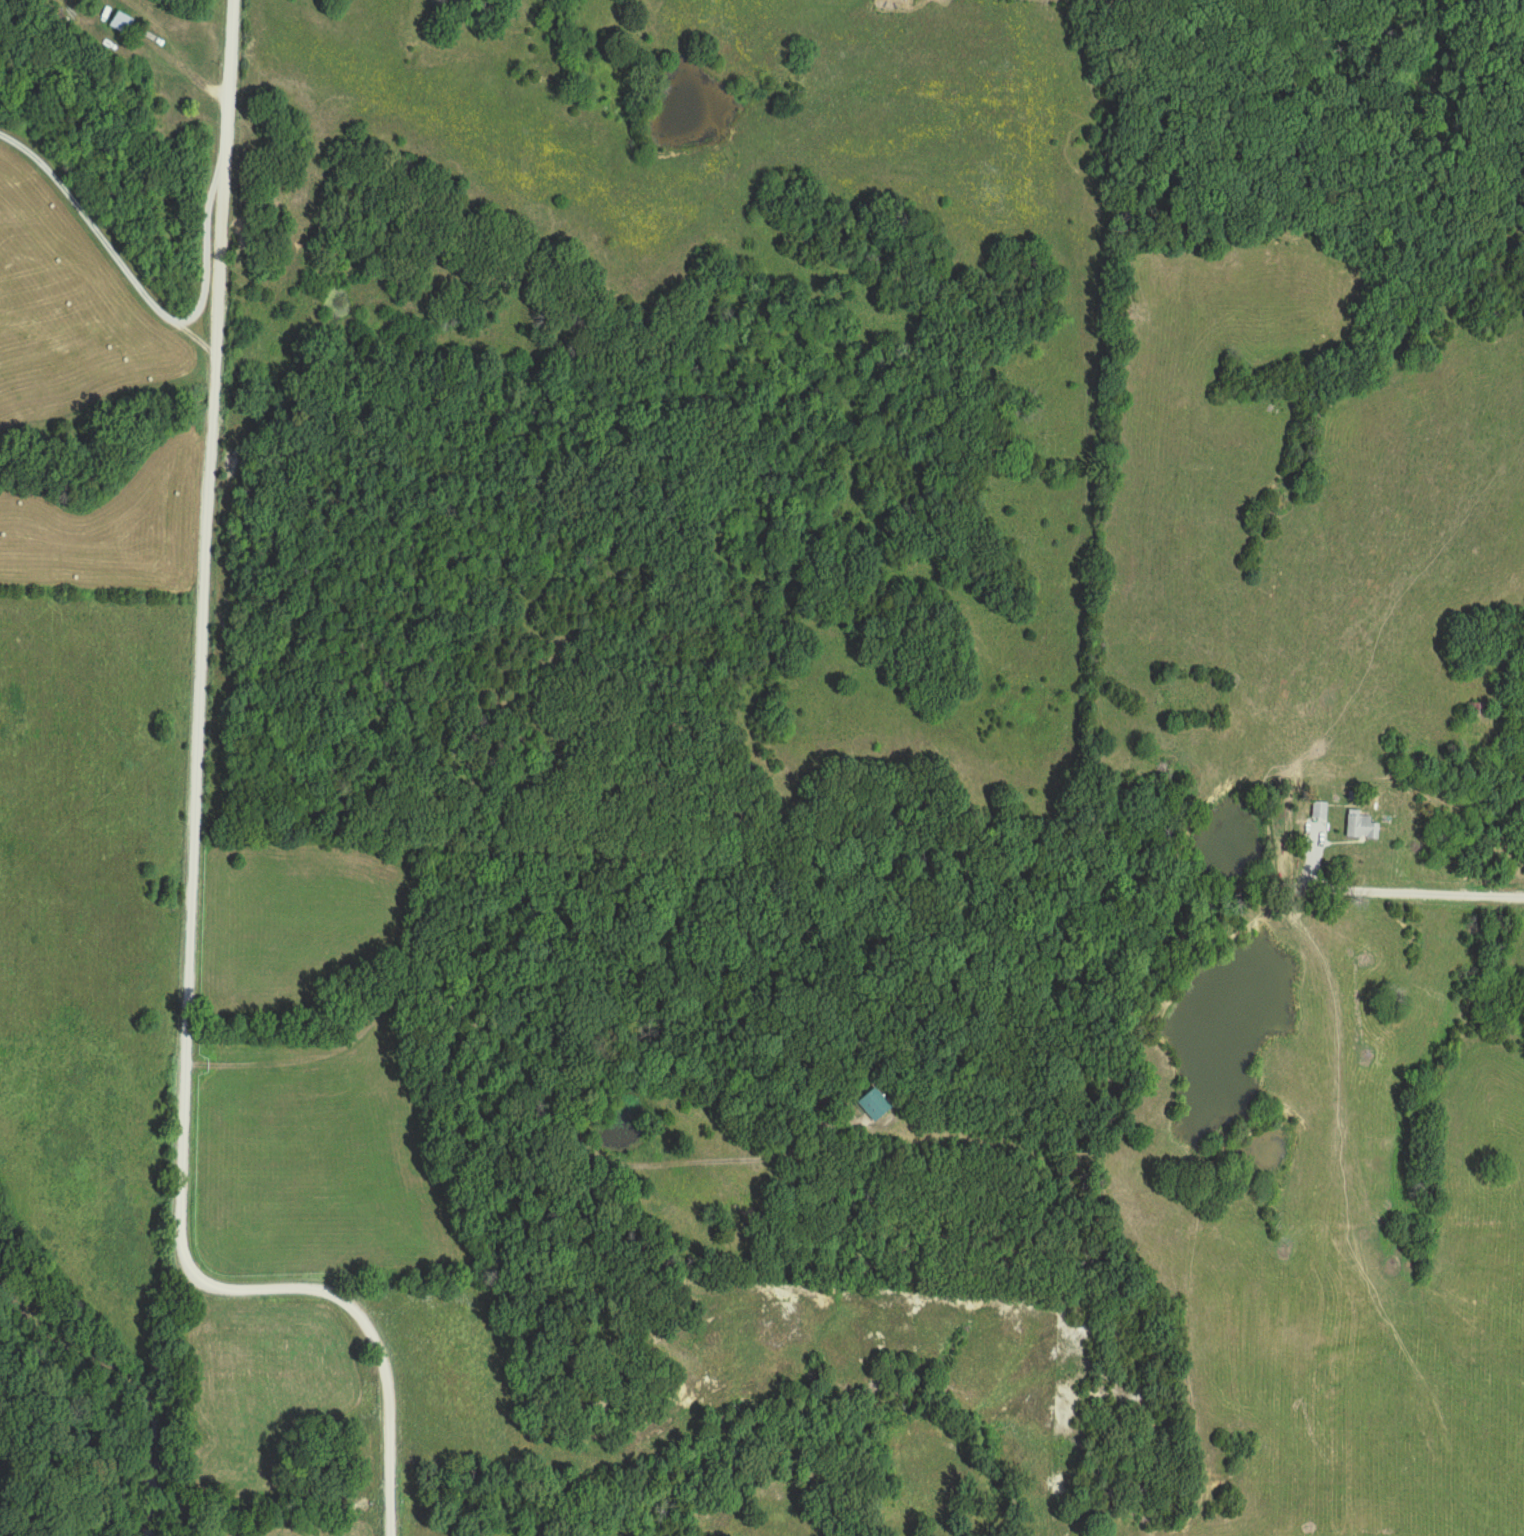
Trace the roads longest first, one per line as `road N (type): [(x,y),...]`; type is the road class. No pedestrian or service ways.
road 1 (track): [(1202,1535),(1250,1510),(1304,1346),(1317,1234),(1291,1199),(1287,1175),(1302,1135),(1293,1115),(1279,1114),(1220,1153),(1095,1158),(1067,1169),(1035,1147),(883,1125),(824,1128),(803,1152),(583,1164),(546,1142),(467,1016),(434,994),(408,999),(337,1055),(187,1065)]
road 2 (residential): [(187,1065),(234,0)]
road 3 (residential): [(395,1535),(390,1405),(383,1356),(370,1331),(335,1296),(207,1287),(184,1257),(187,1065)]
road 4 (residential): [(1523,898),(1322,888)]

